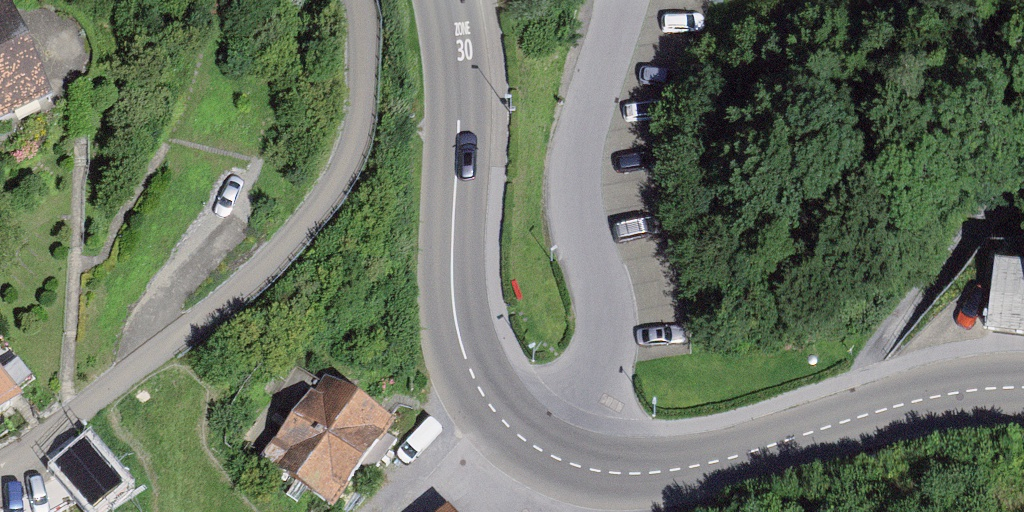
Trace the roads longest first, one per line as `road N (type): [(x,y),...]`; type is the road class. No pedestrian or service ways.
road 1 (tertiary): [(444,0),(462,100),(451,294),(469,363),(513,432),(575,465),(655,473),(943,396),(1023,387)]
road 2 (residential): [(373,0),(374,121),(346,194),(260,283),(0,469)]
road 3 (track): [(840,424),(886,340),(982,226),(1023,195)]

